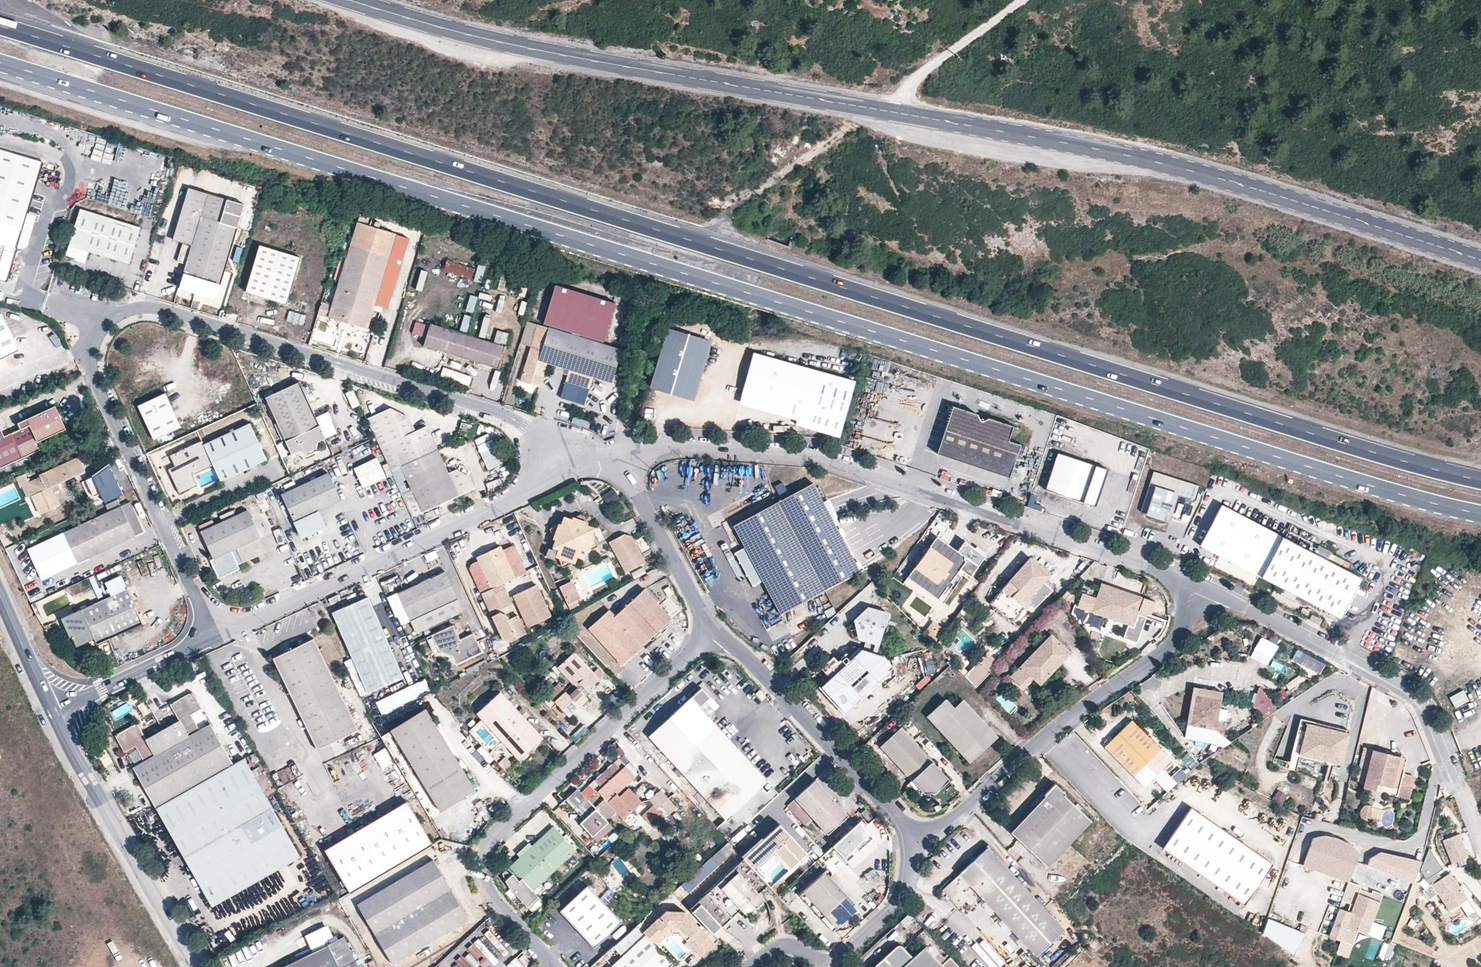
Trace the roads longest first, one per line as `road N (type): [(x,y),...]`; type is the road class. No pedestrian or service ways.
road 1 (trunk): [(0,61),(1480,514)]
road 2 (trunk): [(1480,480),(0,28)]
road 3 (residential): [(556,467),(511,419),(163,309),(128,312),(96,342),(96,376),(216,638)]
road 4 (residential): [(1198,587),(821,453),(674,444),(616,457)]
road 5 (tertiary): [(898,113),(1155,162),(1480,260)]
road 6 (tertiary): [(351,0),(522,47),(898,113)]
road 7 (residential): [(555,966),(485,885),(488,844),(716,630)]
road 8 (residential): [(1480,830),(1429,707),(1409,685),(1198,587)]
road 9 (residential): [(1198,587),(1181,632),(1163,652),(1075,709),(944,829),(908,841)]
road 10 (residential): [(556,467),(533,490),(216,638)]
road 11 (tertiary): [(200,966),(51,710)]
road 12 (residential): [(716,630),(896,815),(908,841)]
road 13 (residential): [(616,457),(716,630)]
road 14 (residential): [(216,638),(51,710)]
road 15 (unclassified): [(898,113),(926,72),(1024,0)]
road 16 (residential): [(908,841),(899,895),(831,966)]
road 17 (tertiary): [(51,710),(0,598)]

